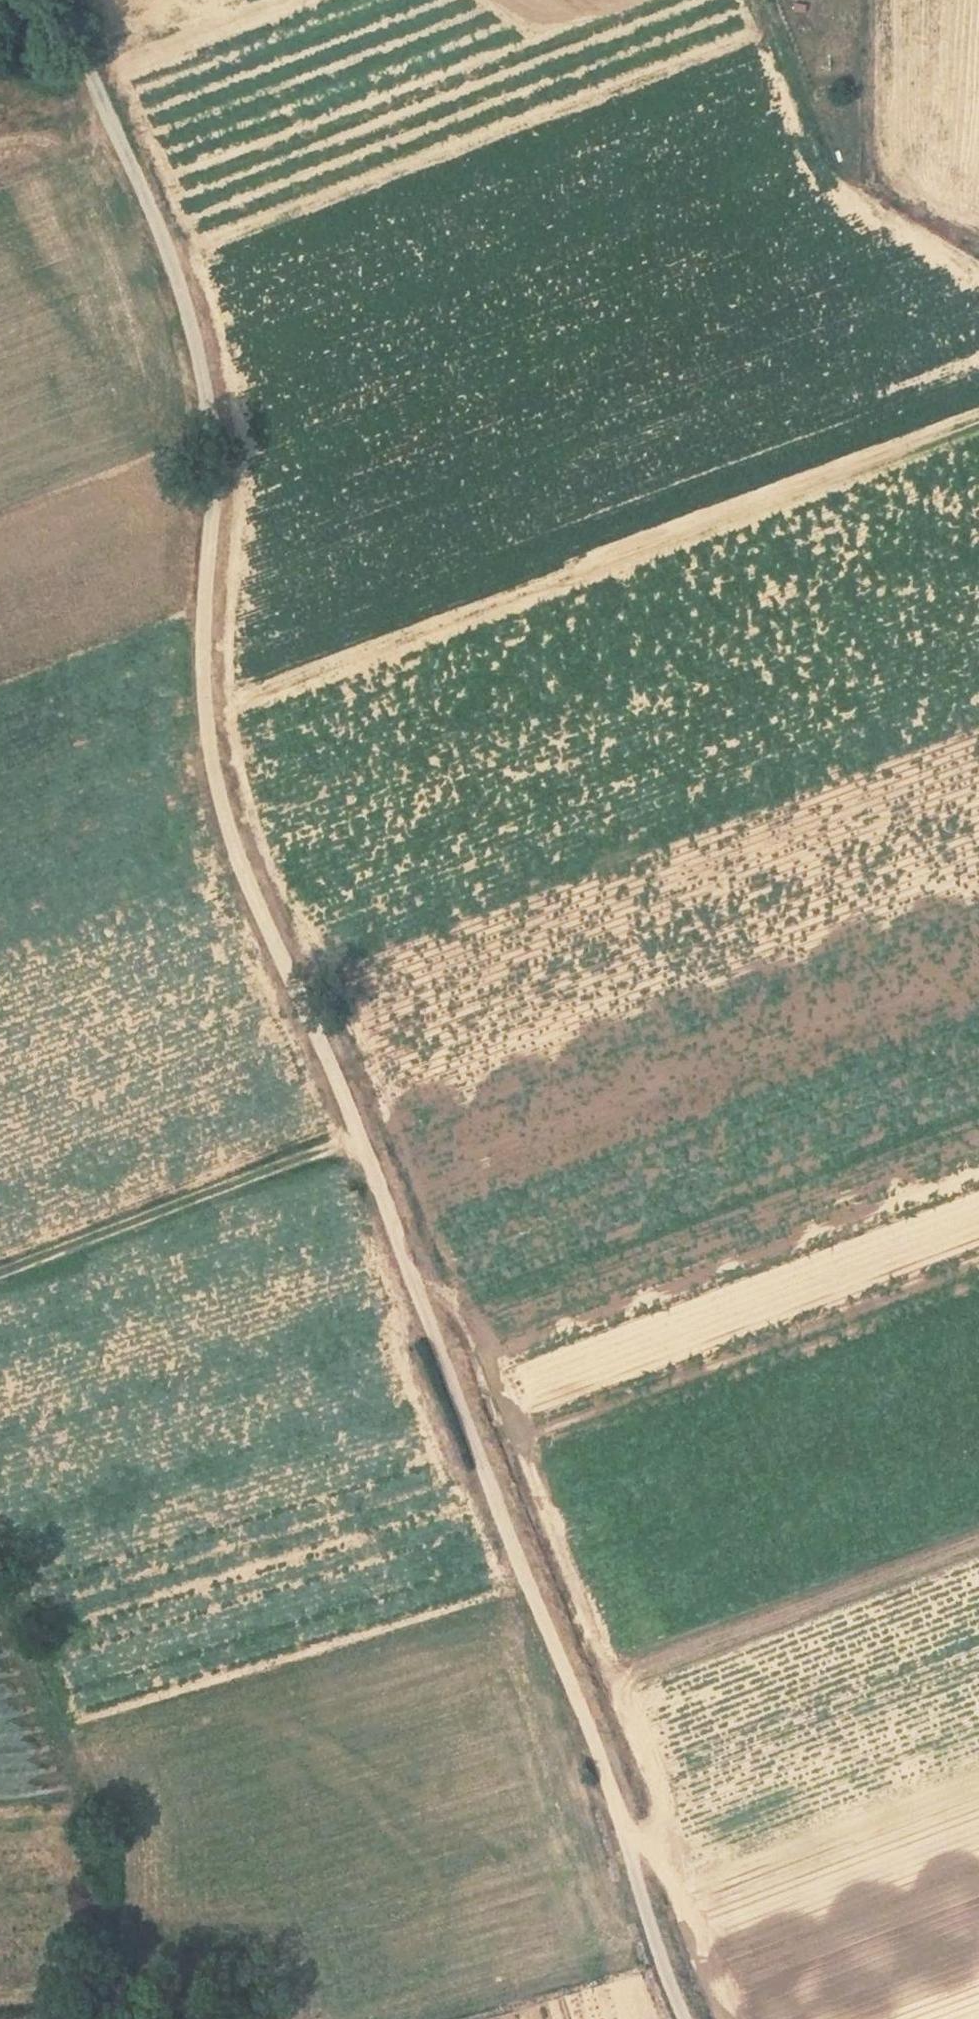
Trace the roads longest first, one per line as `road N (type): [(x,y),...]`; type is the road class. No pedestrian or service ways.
road 1 (track): [(62,0),(178,280),(209,396),(202,668),(209,748),(243,867),(360,1136),(422,1316),(597,1751),(686,2018)]
road 2 (track): [(0,1273),(360,1136)]

